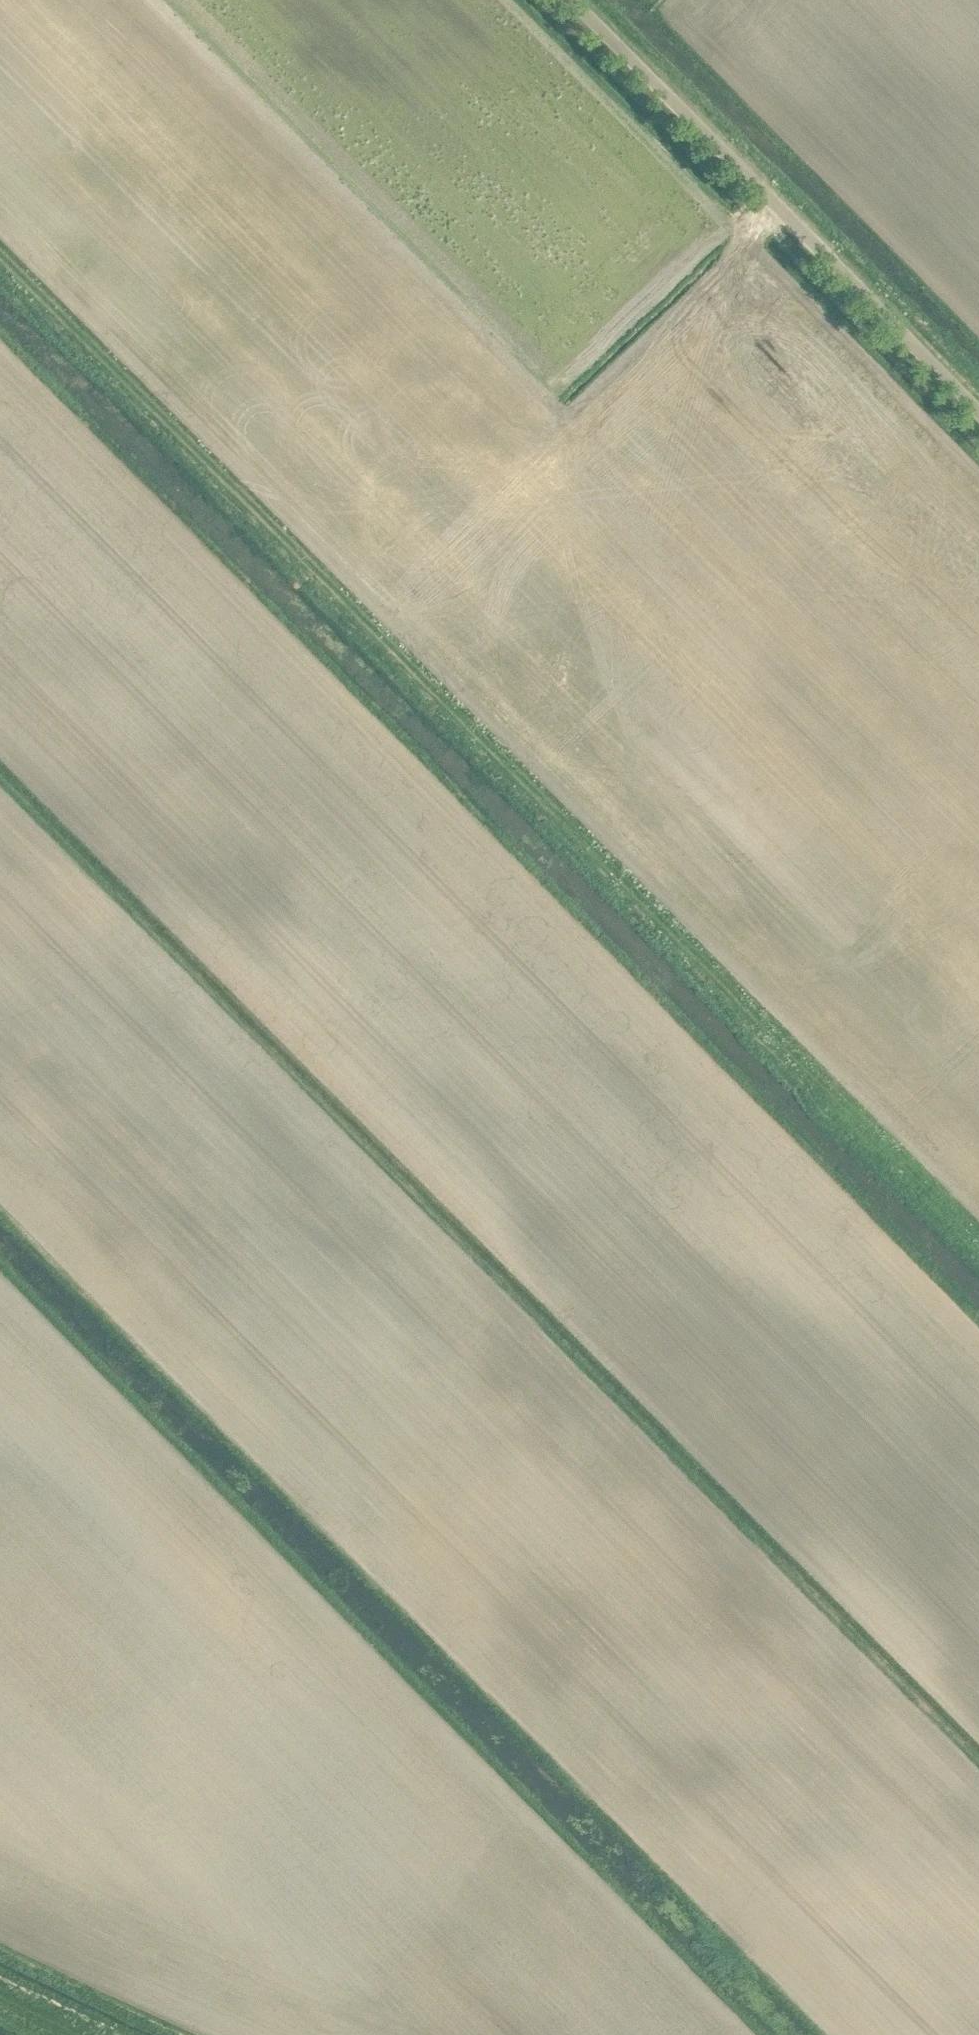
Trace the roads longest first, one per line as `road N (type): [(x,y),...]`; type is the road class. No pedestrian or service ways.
road 1 (unclassified): [(978,413),(570,0)]

